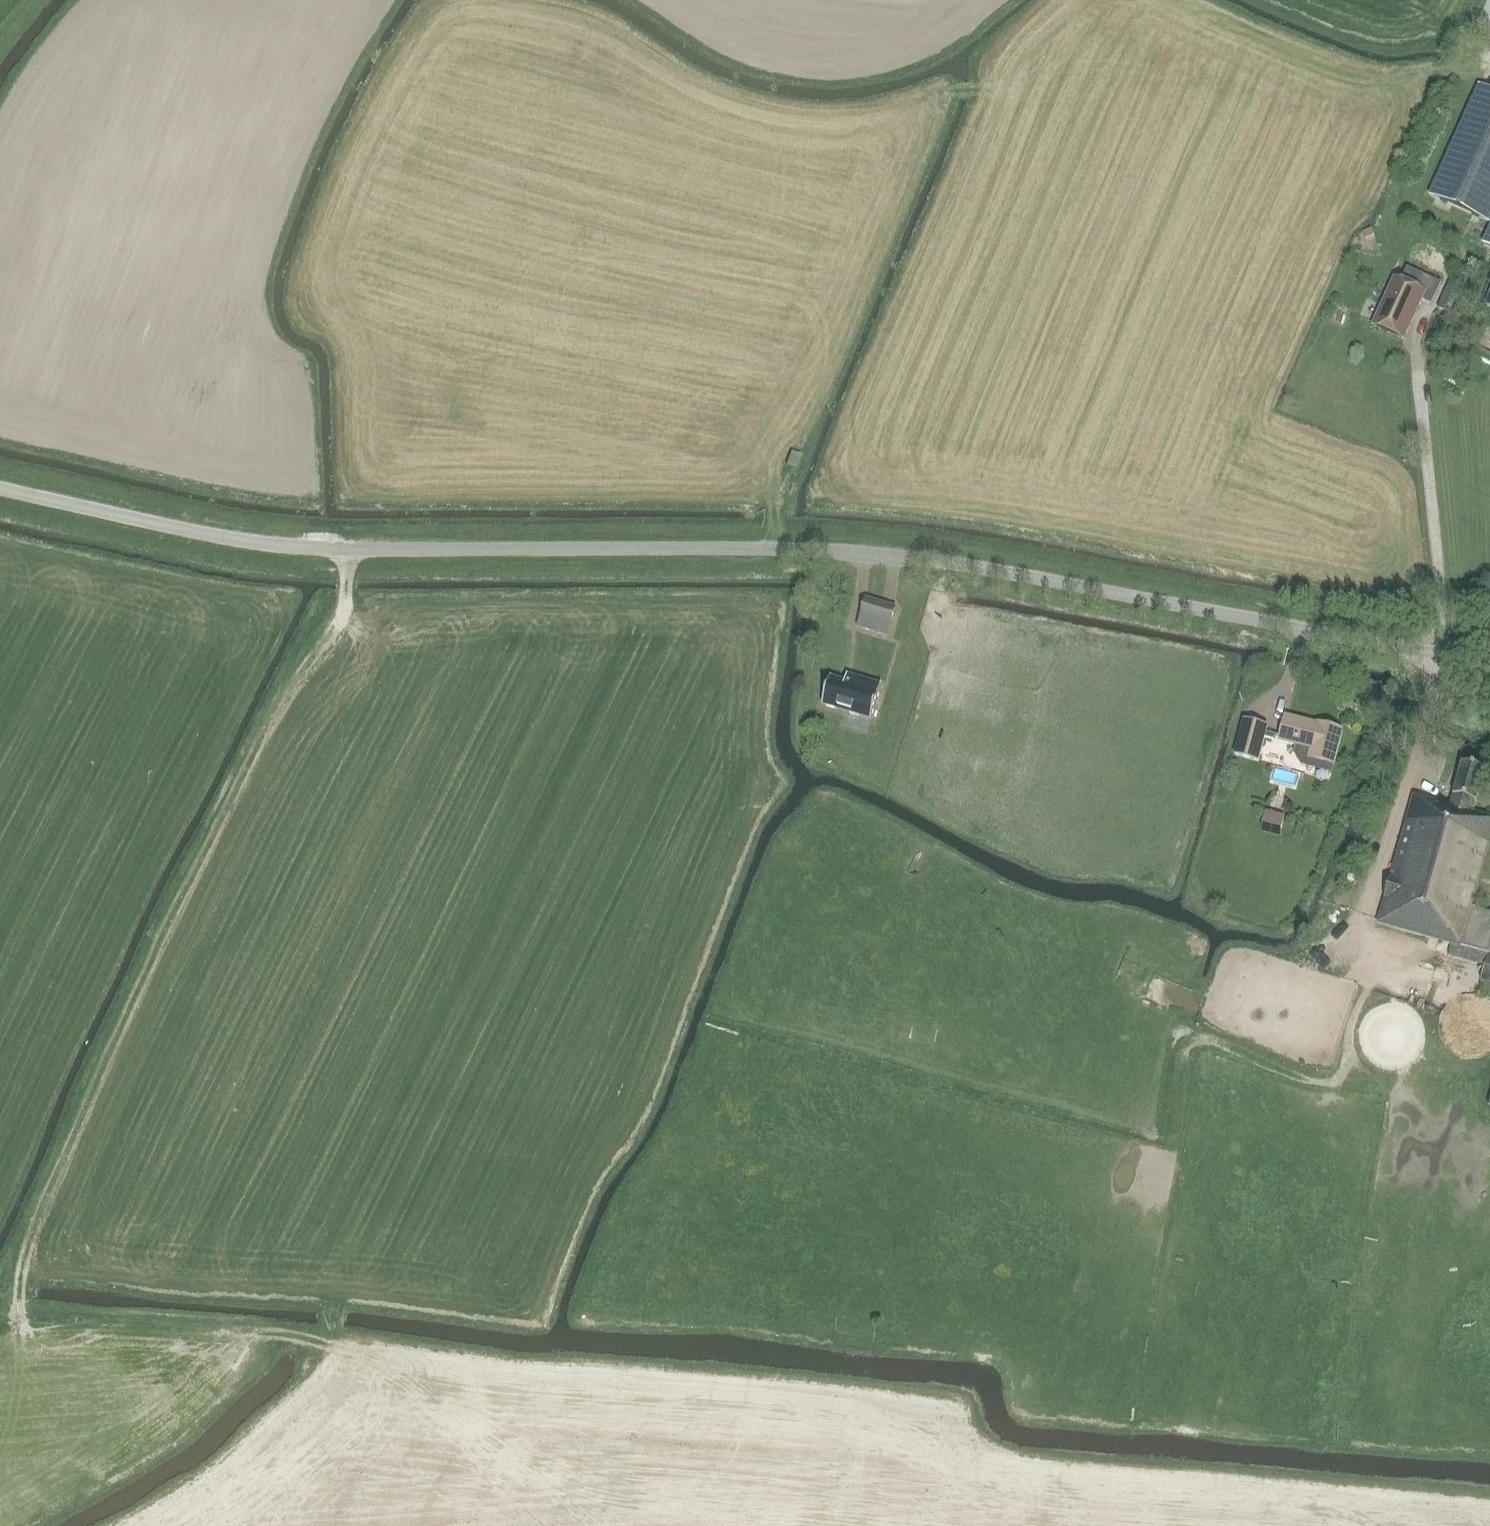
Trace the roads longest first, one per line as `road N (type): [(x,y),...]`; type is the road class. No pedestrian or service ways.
road 1 (unclassified): [(1489,643),(1438,655),(981,568),(858,553),(280,546),(0,488)]

